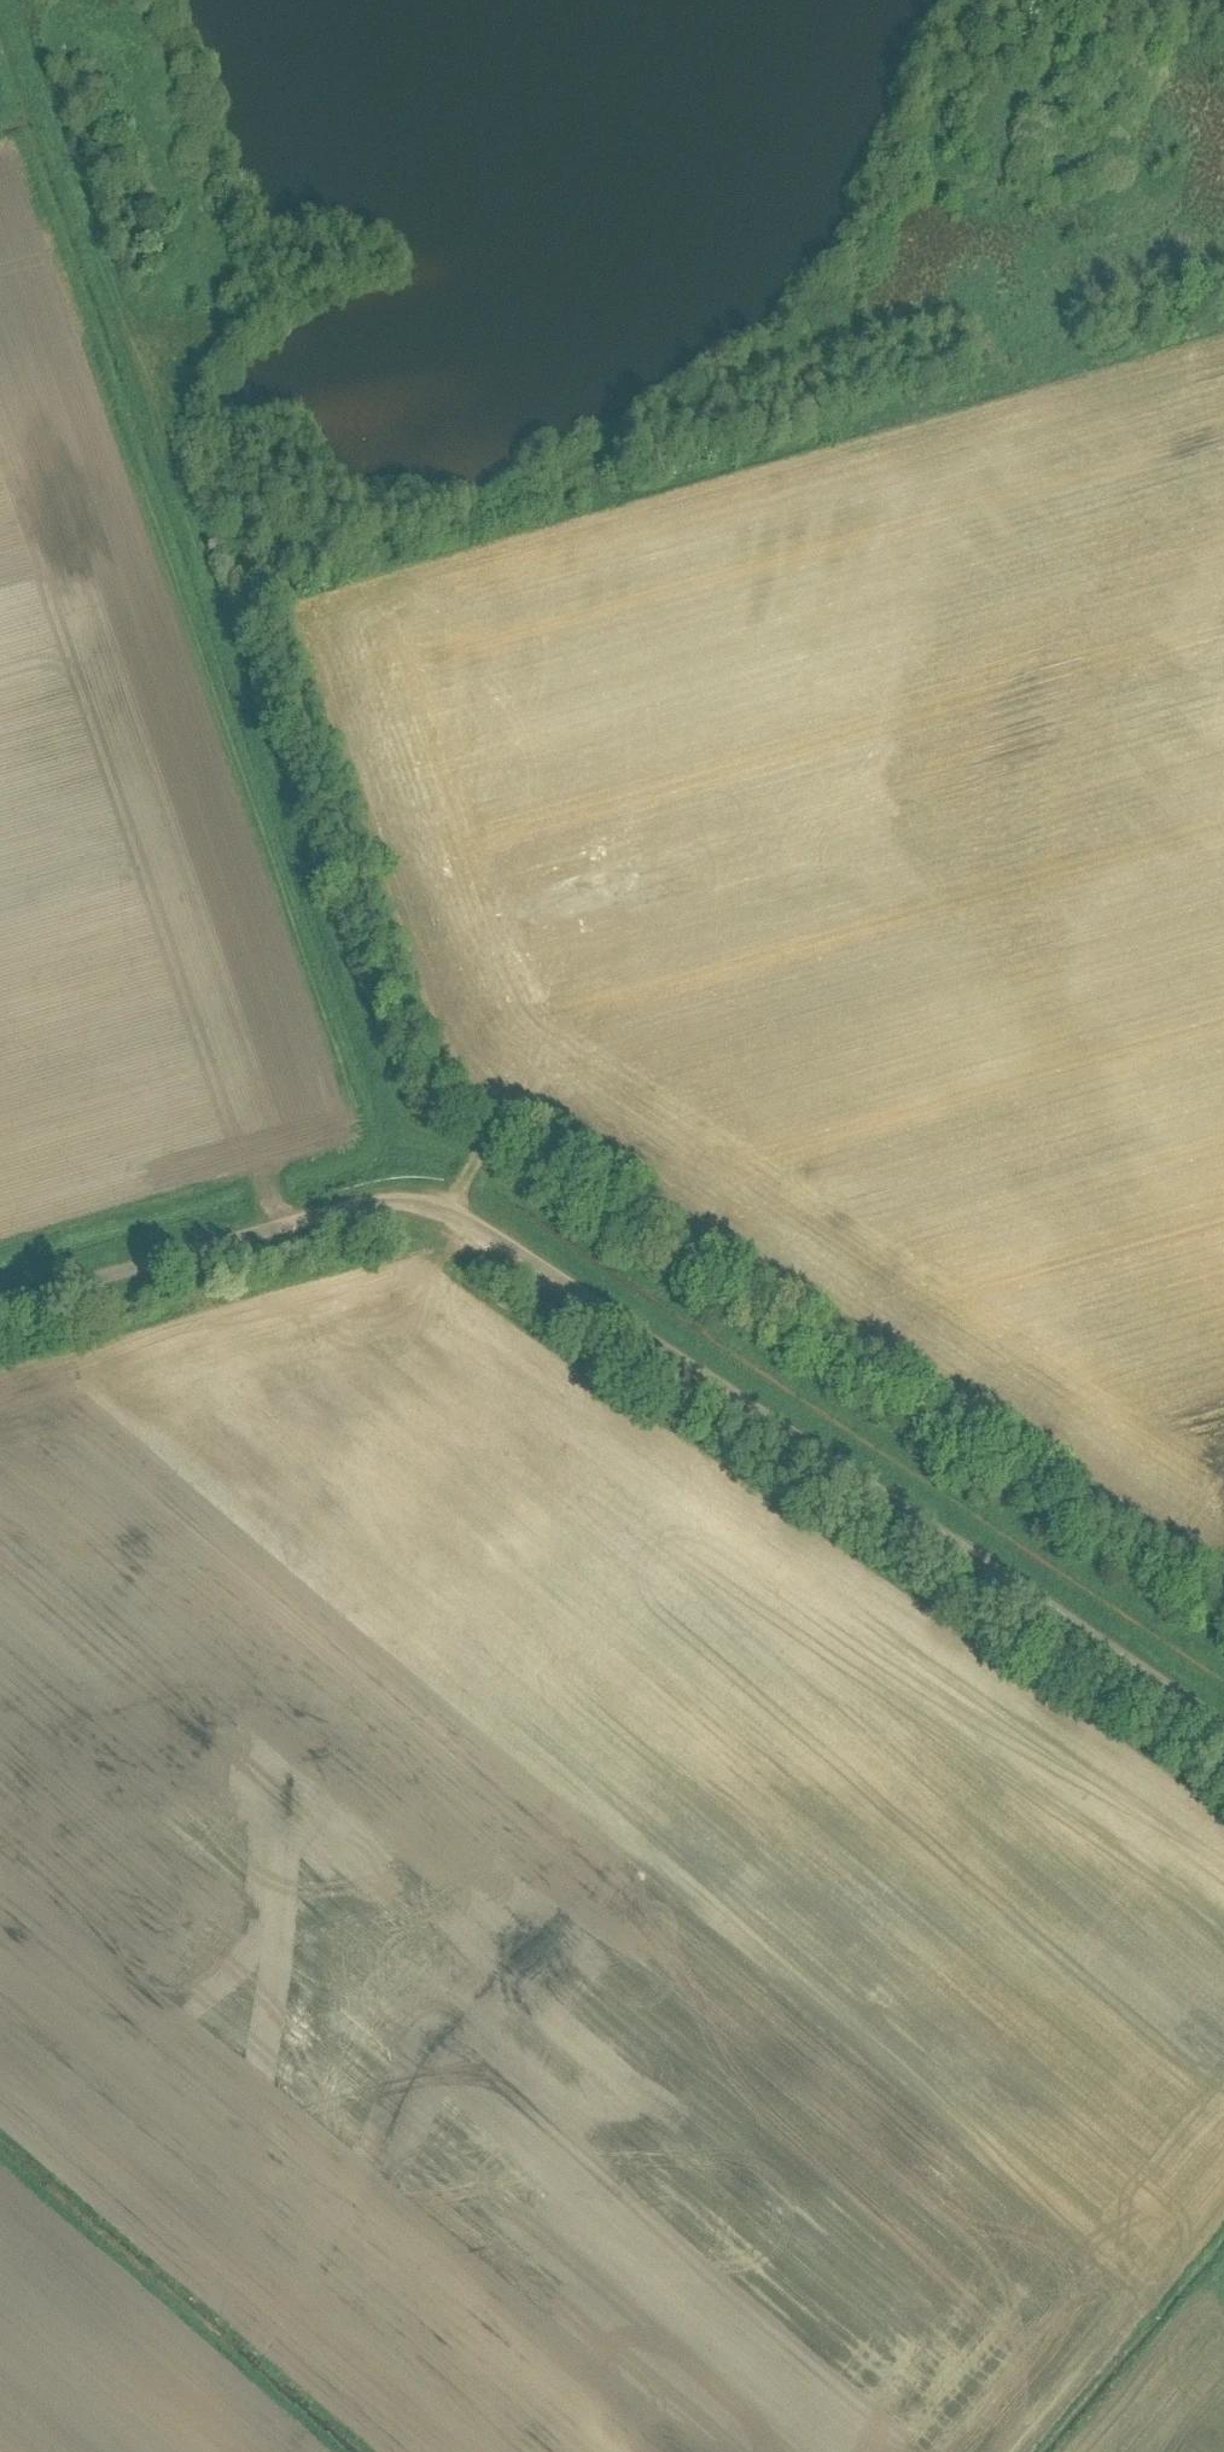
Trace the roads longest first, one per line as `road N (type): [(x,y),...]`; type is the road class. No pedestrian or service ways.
road 1 (unclassified): [(0,1294),(291,1211),(367,1197),(436,1211),(503,1246),(1223,1733)]

